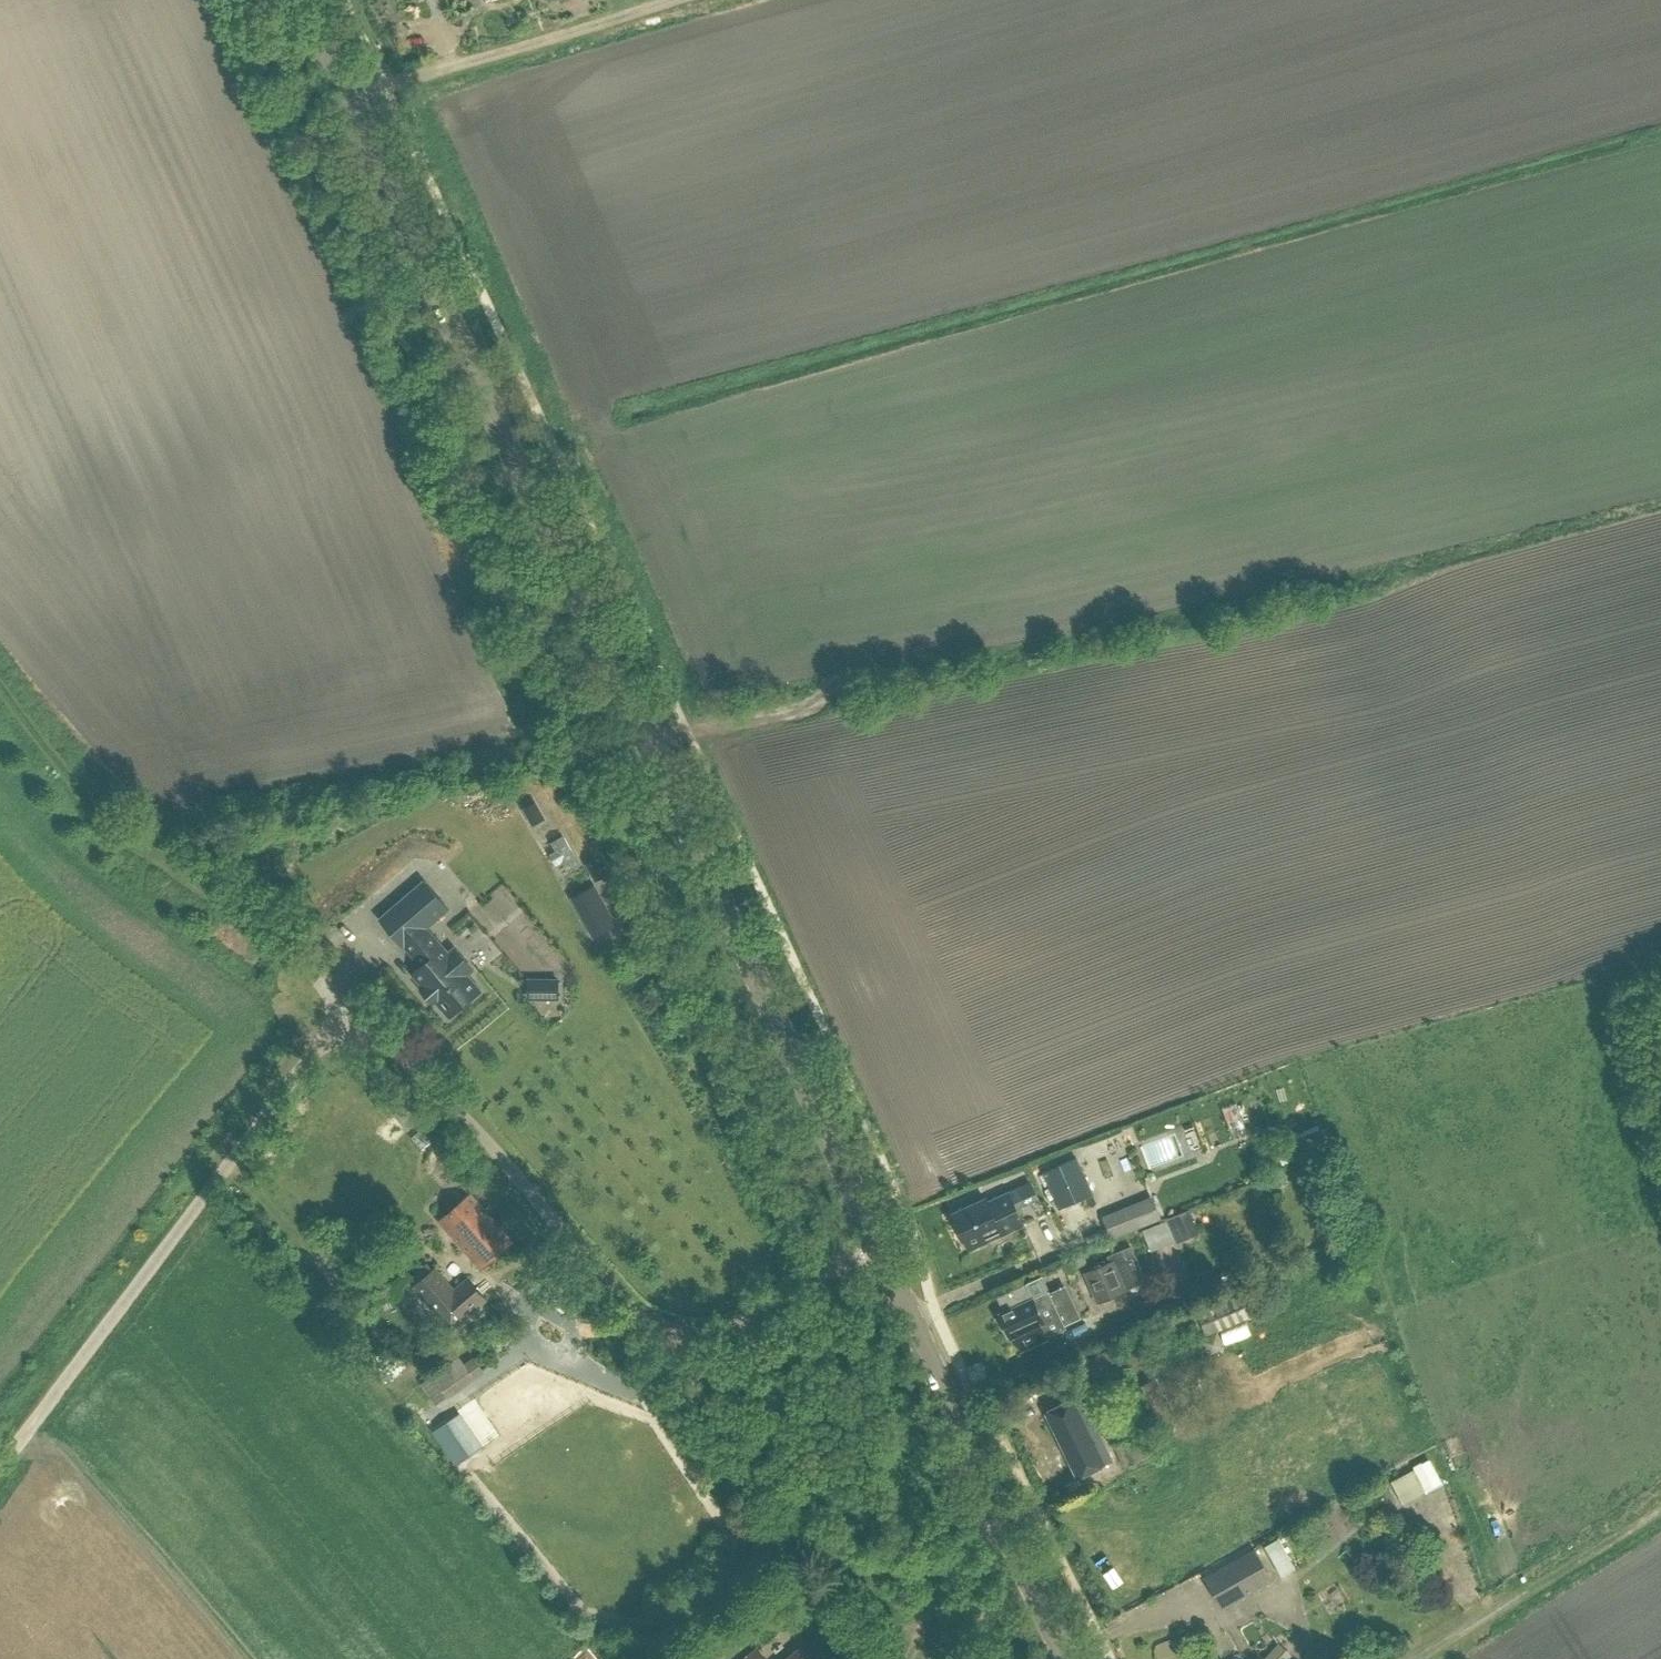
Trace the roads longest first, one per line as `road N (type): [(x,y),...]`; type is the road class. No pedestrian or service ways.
road 1 (tertiary): [(876,1245),(304,0)]
road 2 (unclassified): [(876,1245),(745,1322),(711,1331),(651,1325),(432,1084),(346,1009),(0,1462)]
road 3 (track): [(346,1009),(187,884),(69,769),(0,683)]
road 4 (tertiary): [(1069,1658),(876,1245)]
road 5 (track): [(1415,1658),(1660,1505)]

